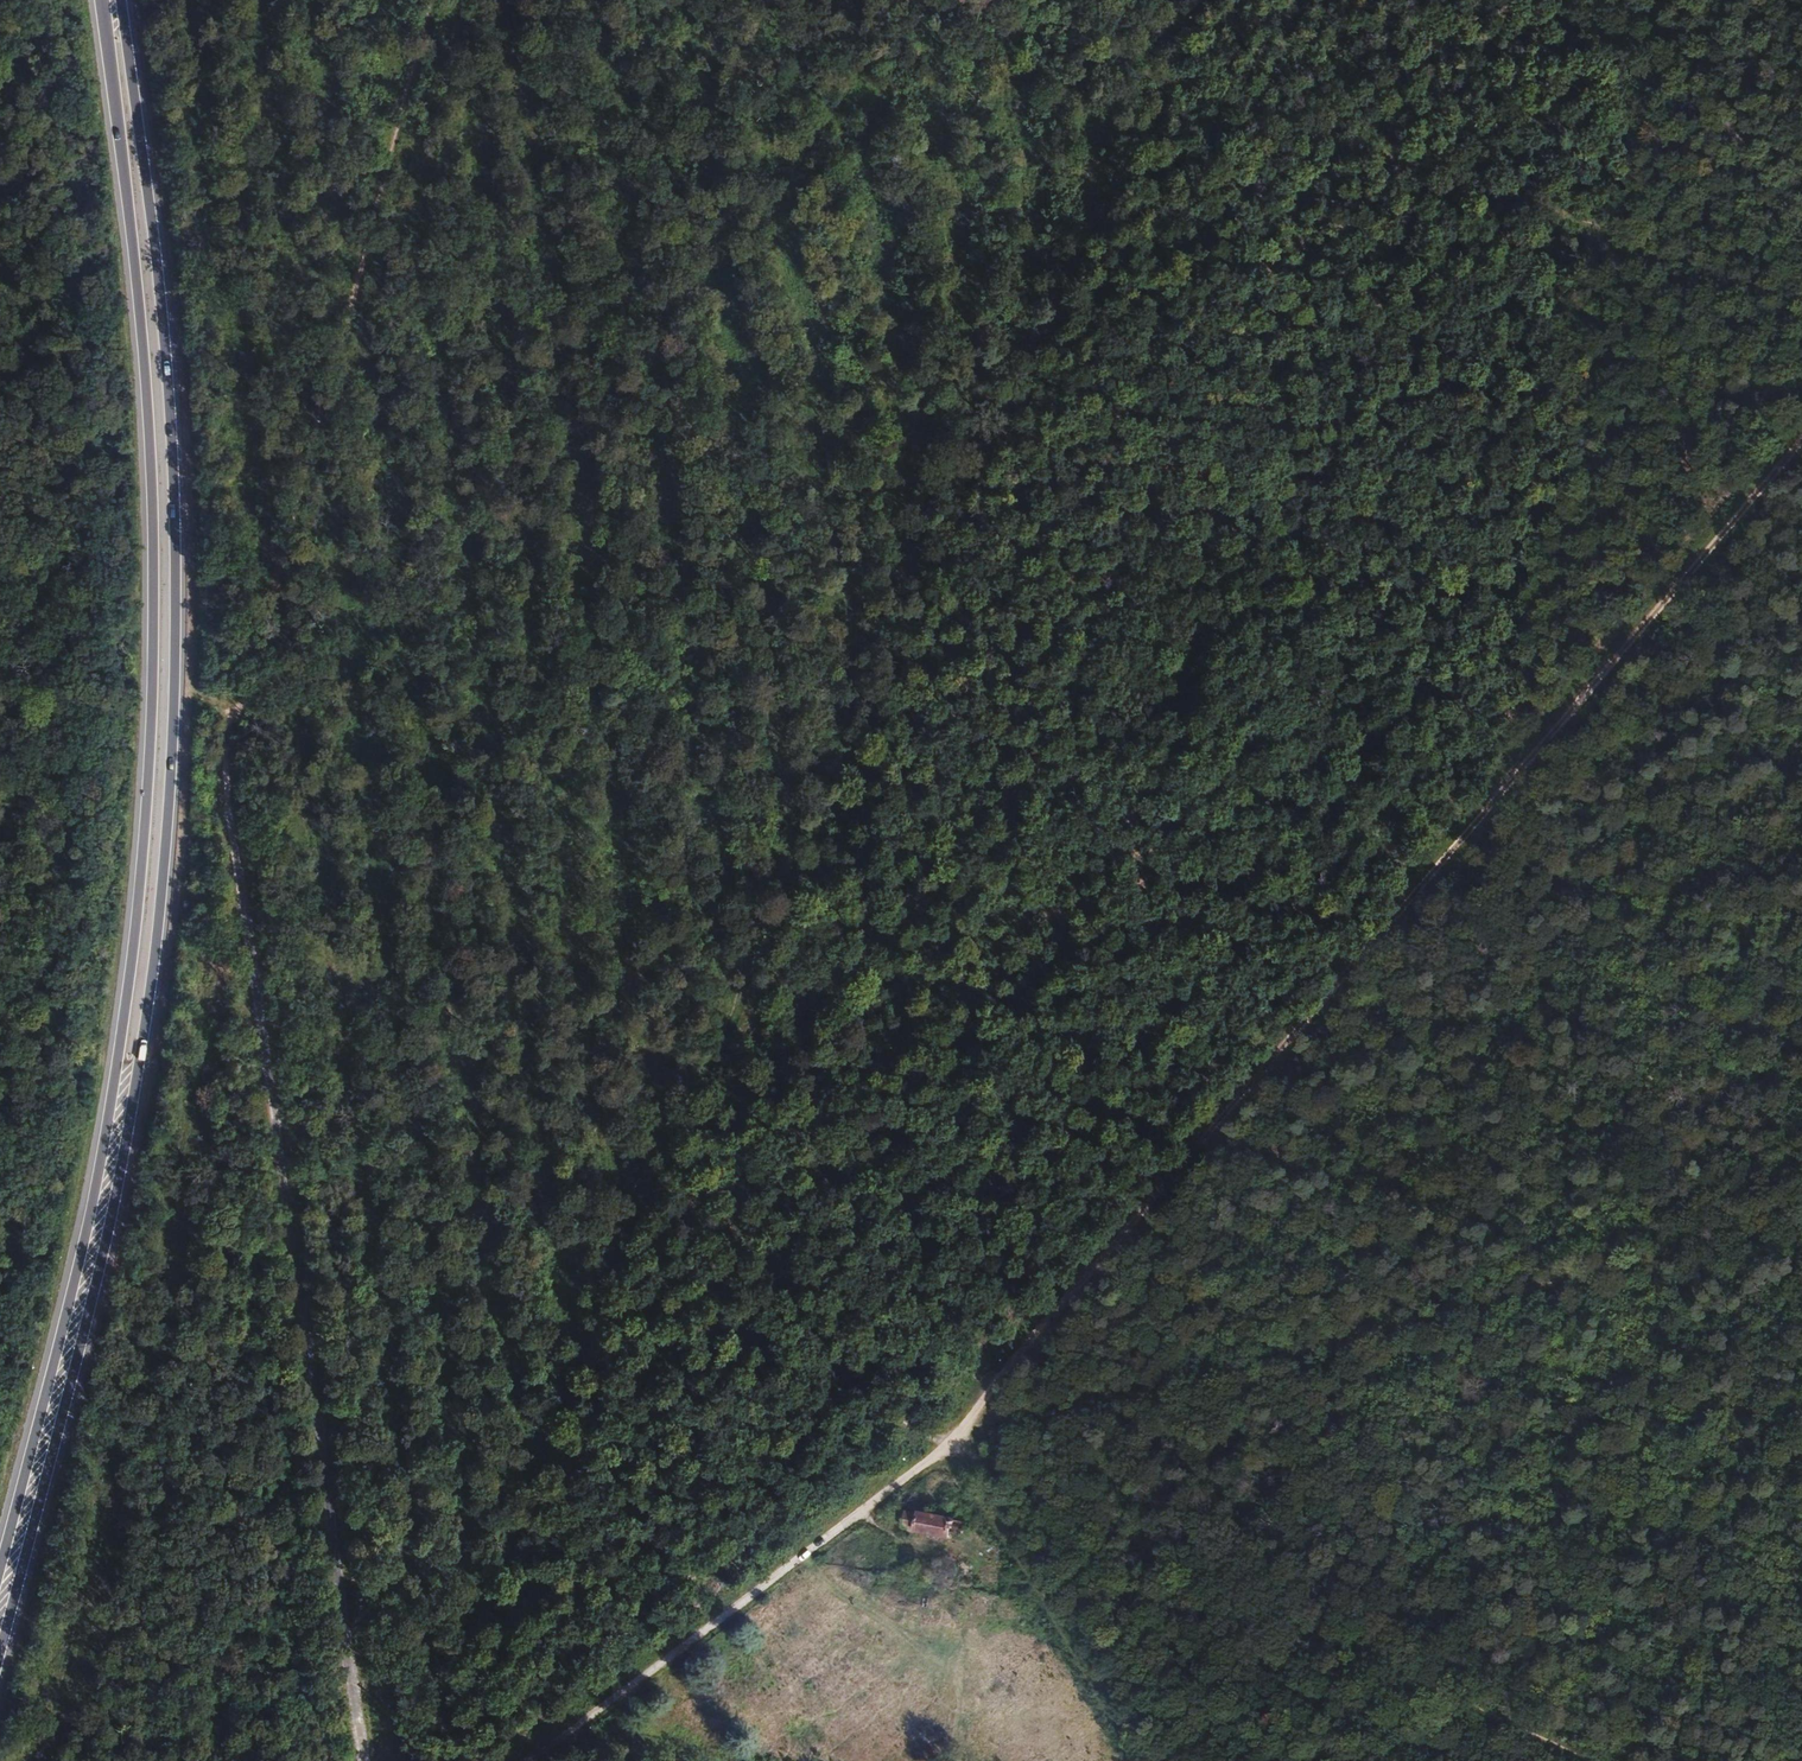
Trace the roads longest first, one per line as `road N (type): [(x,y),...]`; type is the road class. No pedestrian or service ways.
road 1 (track): [(433,1760),(601,1278),(741,994),(744,939),(769,914),(897,651),(1198,0)]
road 2 (track): [(228,731),(193,396),(897,651),(1049,692),(1452,853)]
road 3 (primary): [(0,1644),(105,1230),(167,814),(175,652),(167,367),(122,0)]
road 4 (primary): [(104,0),(152,446),(148,766),(108,1106),(69,1305),(0,1568)]
road 5 (track): [(271,1112),(820,1389),(952,1442),(1594,1760)]
road 6 (track): [(1801,448),(952,1442)]
road 7 (track): [(925,0),(1801,289)]
road 8 (track): [(952,1442),(1801,1221)]
road 9 (track): [(228,731),(430,0)]
road 10 (track): [(271,1112),(362,1760)]
road 11 (track): [(952,1442),(529,1760)]
road 12 (track): [(228,731),(235,849),(271,1112)]
road 13 (track): [(1151,1760),(1076,1625),(952,1442)]
road 14 (track): [(1621,0),(1801,204)]

